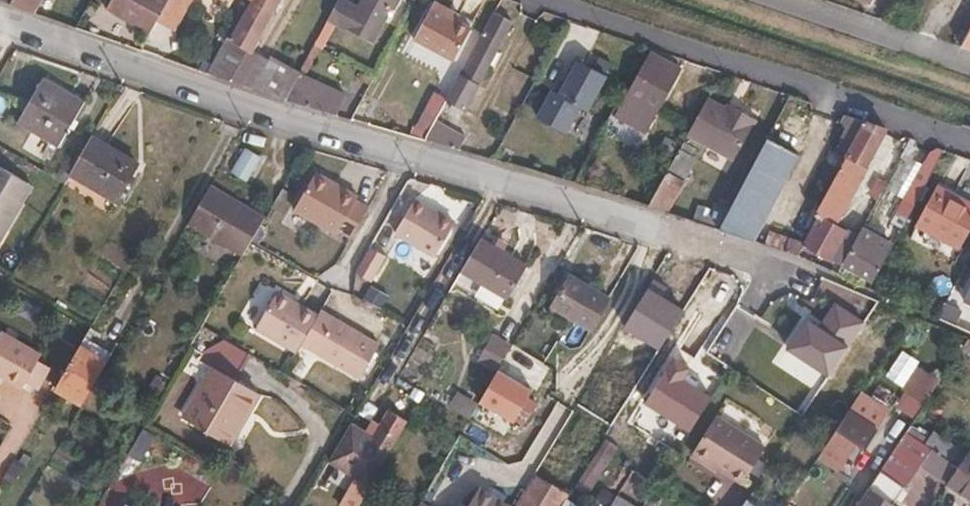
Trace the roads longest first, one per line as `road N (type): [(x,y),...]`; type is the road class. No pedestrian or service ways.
road 1 (residential): [(0,22),(249,110),(704,243)]
road 2 (residential): [(555,0),(969,145)]
road 3 (residential): [(969,64),(783,0)]

